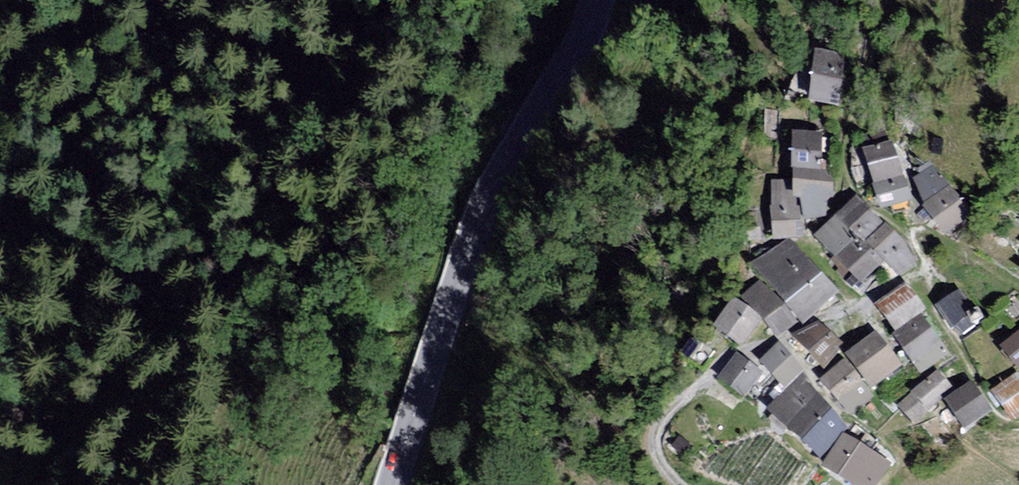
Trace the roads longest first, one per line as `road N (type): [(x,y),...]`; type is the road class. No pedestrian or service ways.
road 1 (secondary): [(597,0),(474,237),(393,484)]
road 2 (track): [(474,484),(464,462),(449,302)]

